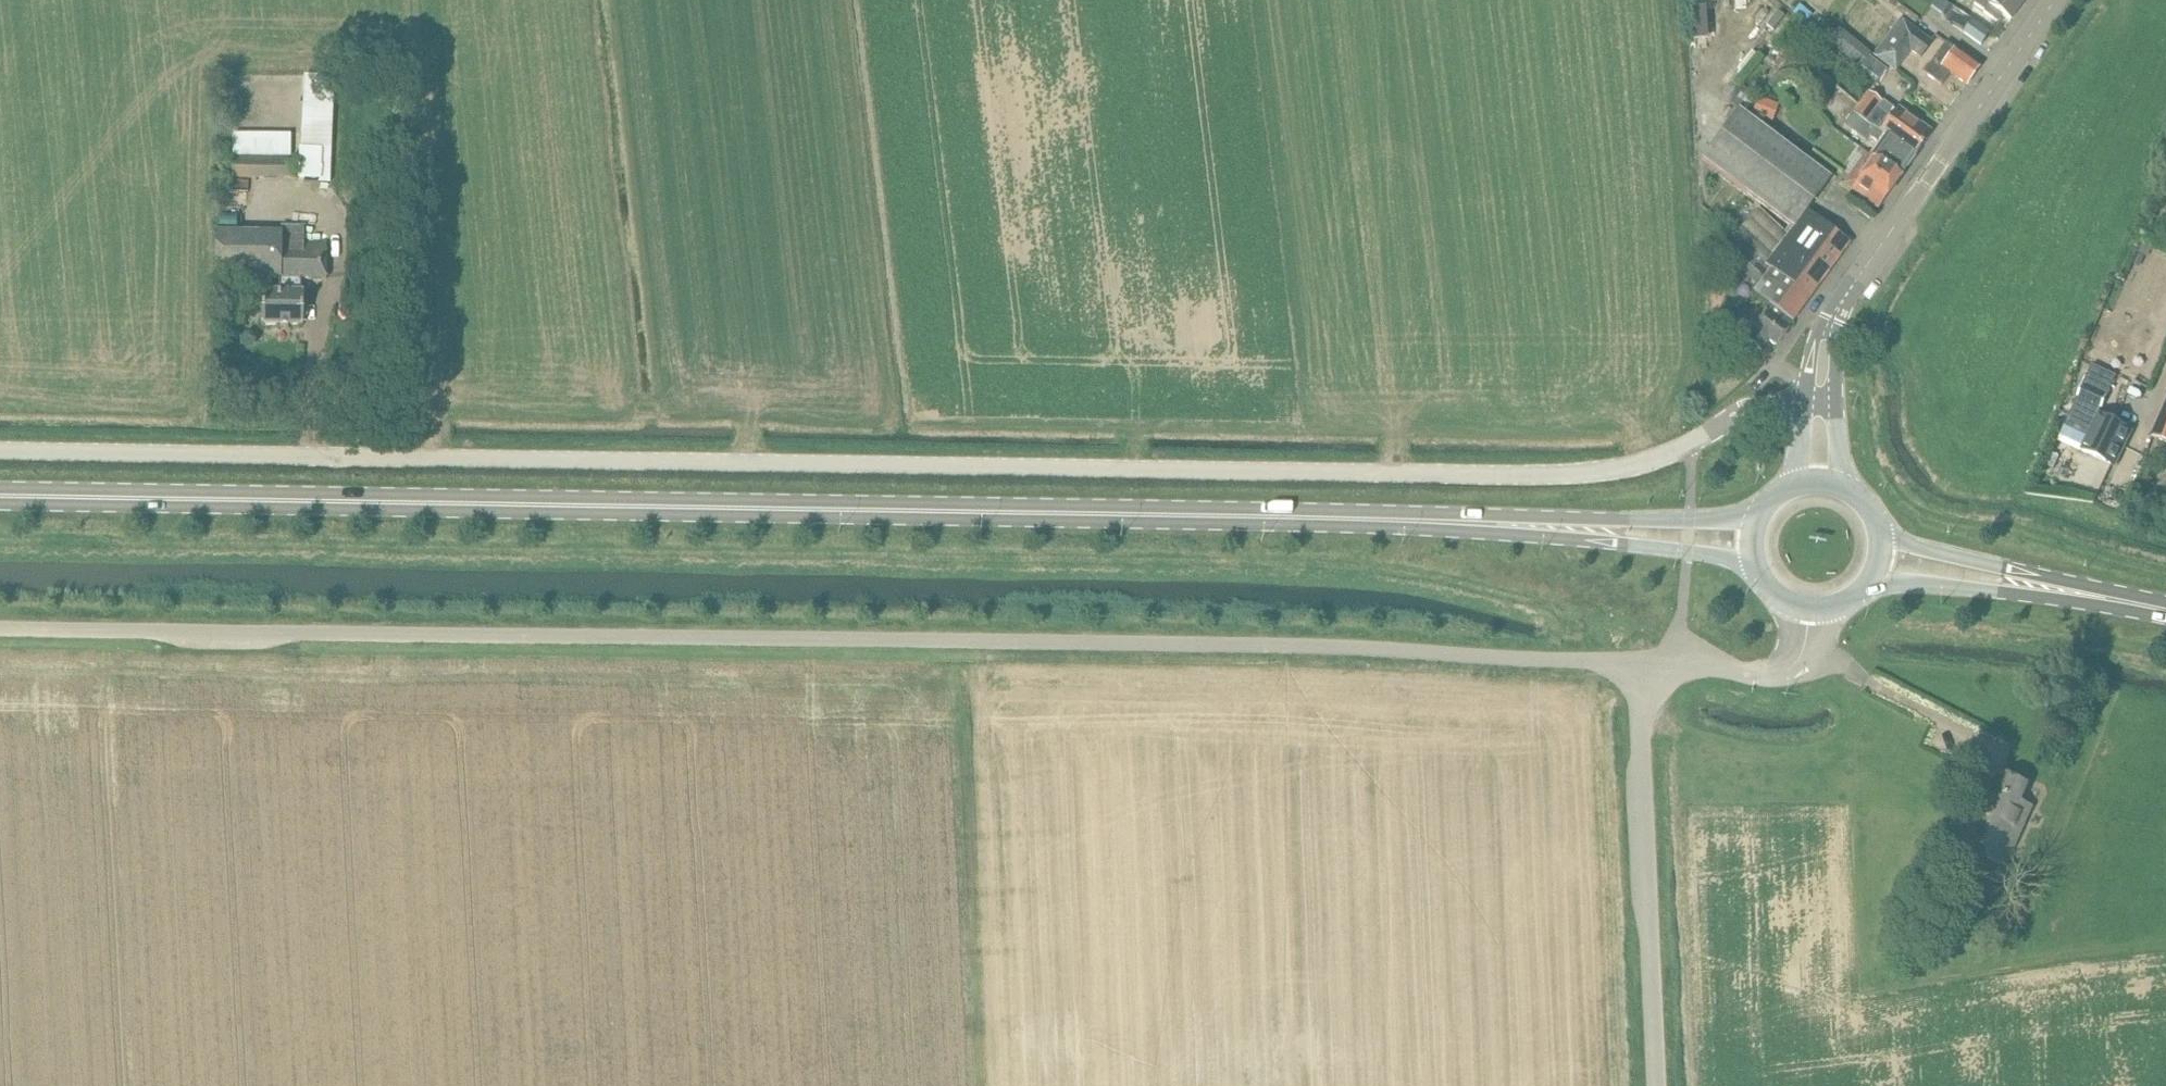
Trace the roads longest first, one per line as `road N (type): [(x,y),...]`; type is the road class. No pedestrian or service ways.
road 1 (unclassified): [(0,449),(1583,475),(1642,466),(1741,413),(1805,405)]
road 2 (unclassified): [(1670,656),(1631,665),(0,628)]
road 3 (primary): [(1404,525),(0,495)]
road 4 (unclassified): [(1670,656),(1641,724),(1658,1085)]
road 5 (tertiary): [(1834,315),(2060,0)]
road 6 (primary): [(1760,520),(1404,525)]
road 7 (primary): [(1404,525),(1756,564)]
road 8 (primary): [(1872,580),(2165,620)]
road 9 (primary): [(2165,608),(1881,540)]
road 10 (unclassified): [(1670,656),(1777,677),(1801,657),(1813,611)]

